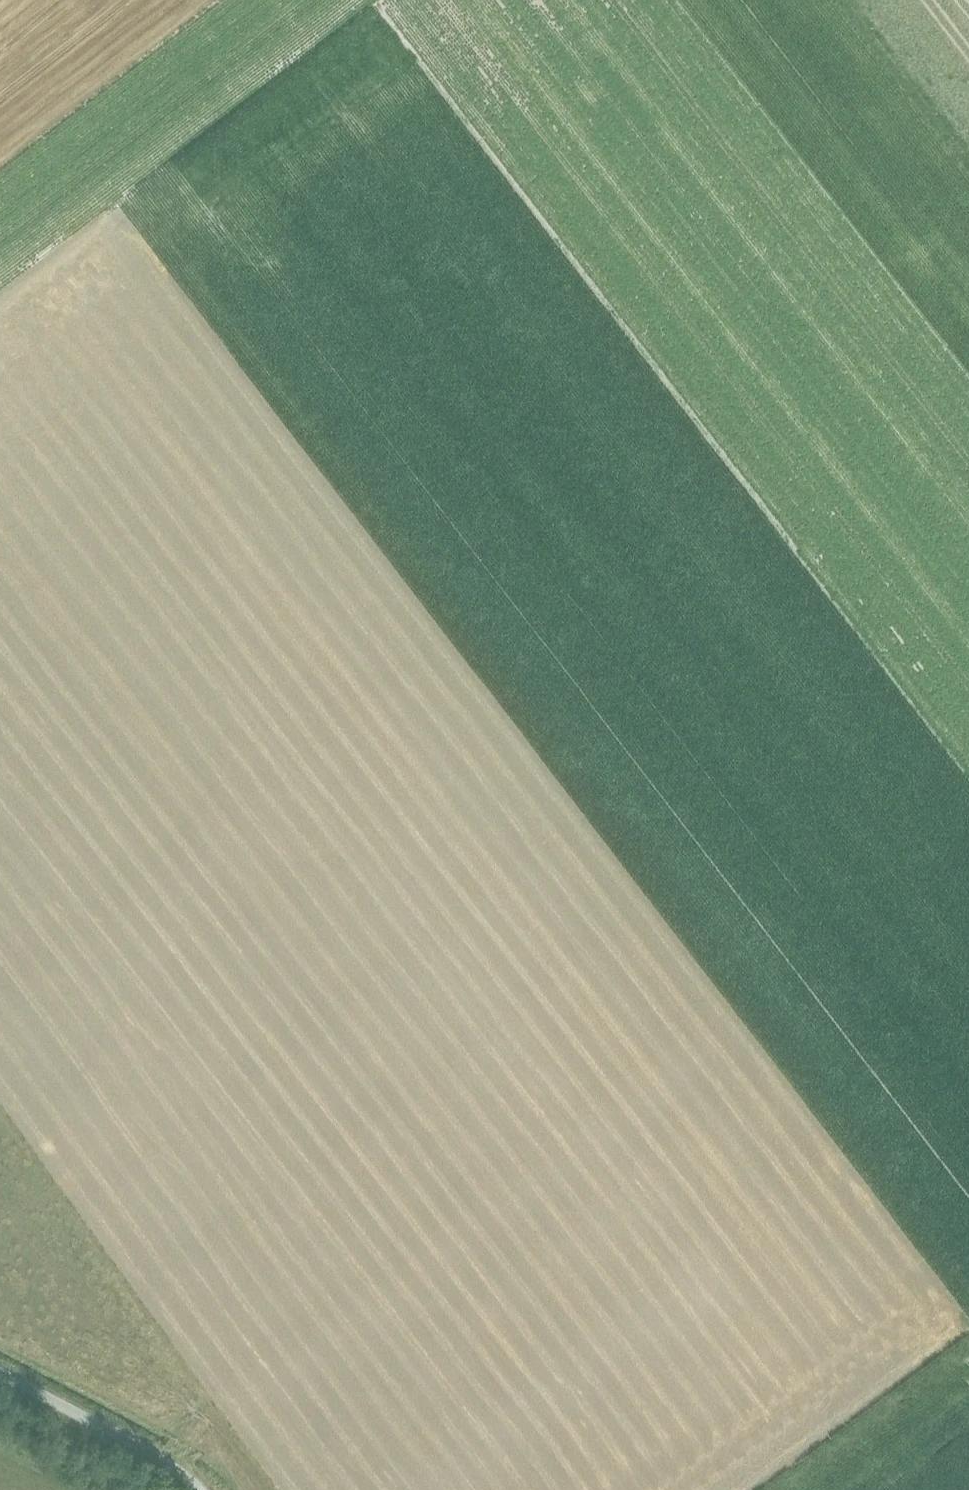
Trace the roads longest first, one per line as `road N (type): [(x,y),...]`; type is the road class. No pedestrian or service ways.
road 1 (unclassified): [(196,1489),(0,1382)]

